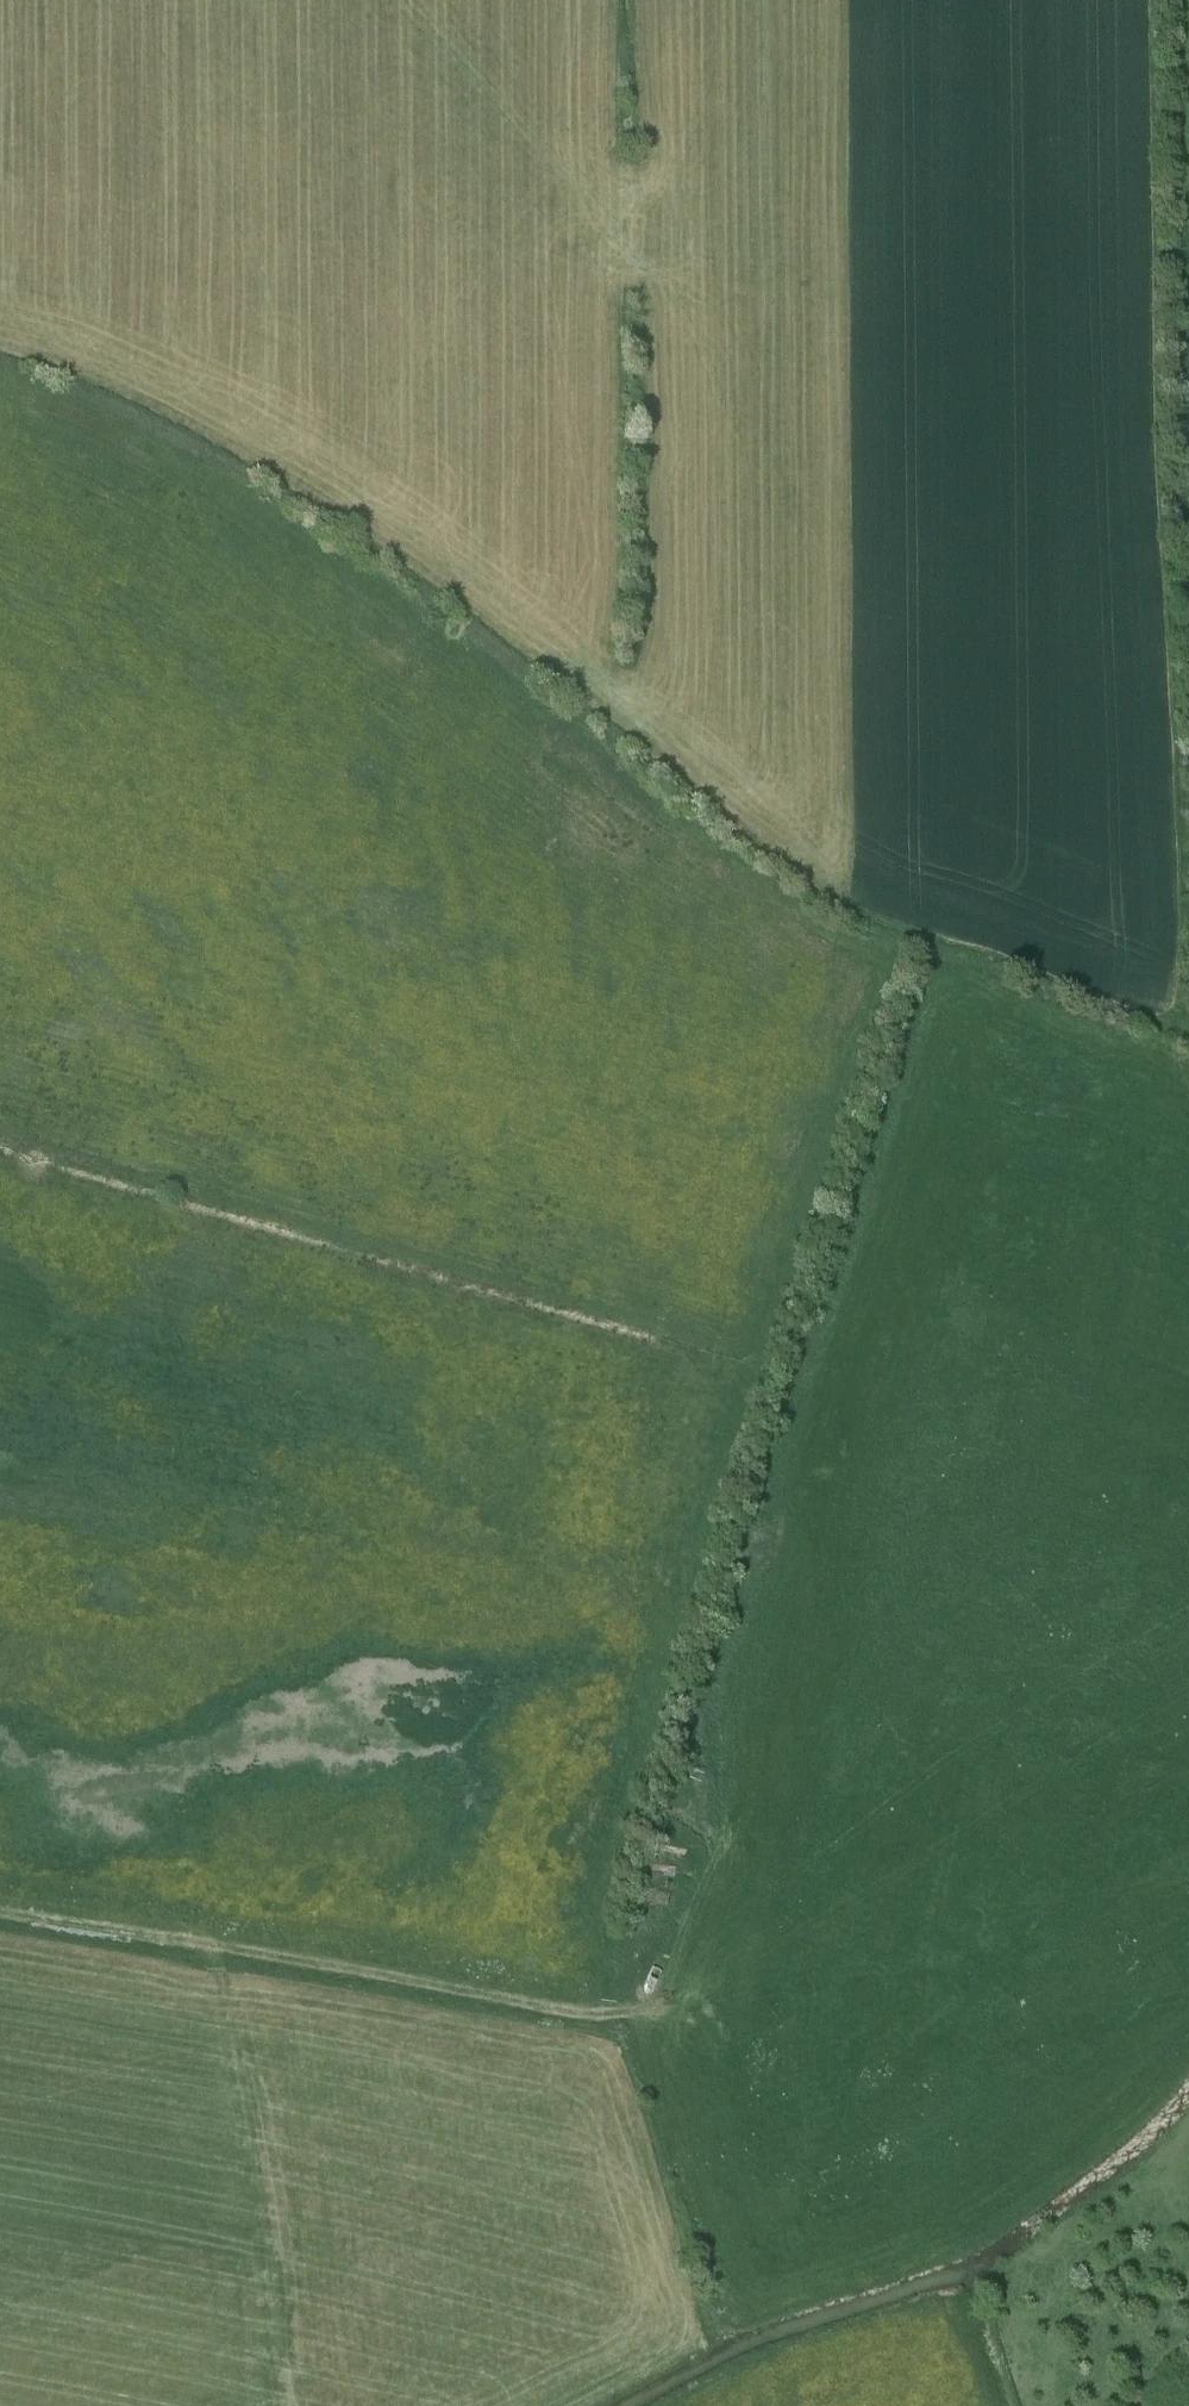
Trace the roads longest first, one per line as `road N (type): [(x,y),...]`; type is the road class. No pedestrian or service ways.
road 1 (track): [(668,2011),(569,2012),(0,1915)]
road 2 (track): [(283,2405),(261,2201),(213,1949)]

